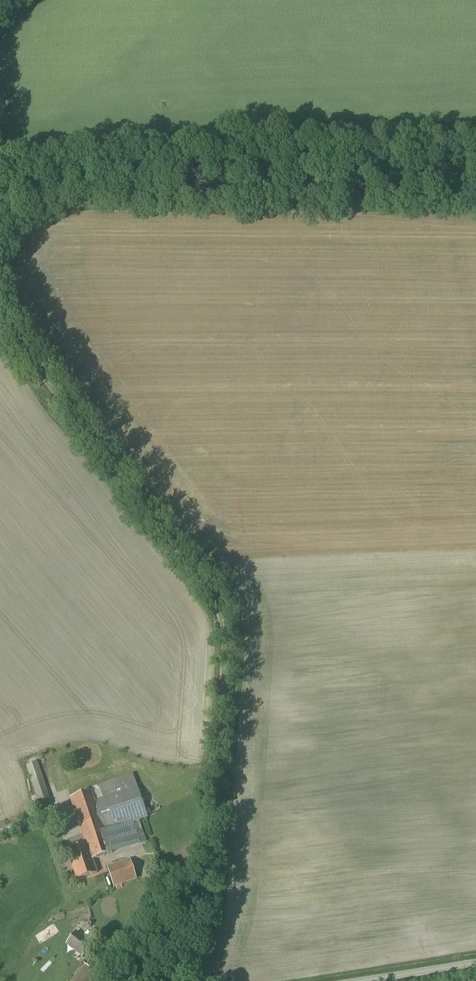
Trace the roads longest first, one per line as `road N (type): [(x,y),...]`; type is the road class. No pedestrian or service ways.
road 1 (track): [(0,307),(215,607),(225,646),(209,875),(174,980)]
road 2 (track): [(0,214),(62,199),(475,210)]
road 3 (track): [(0,158),(329,126),(475,122)]
road 4 (unclassified): [(352,980),(475,962)]

